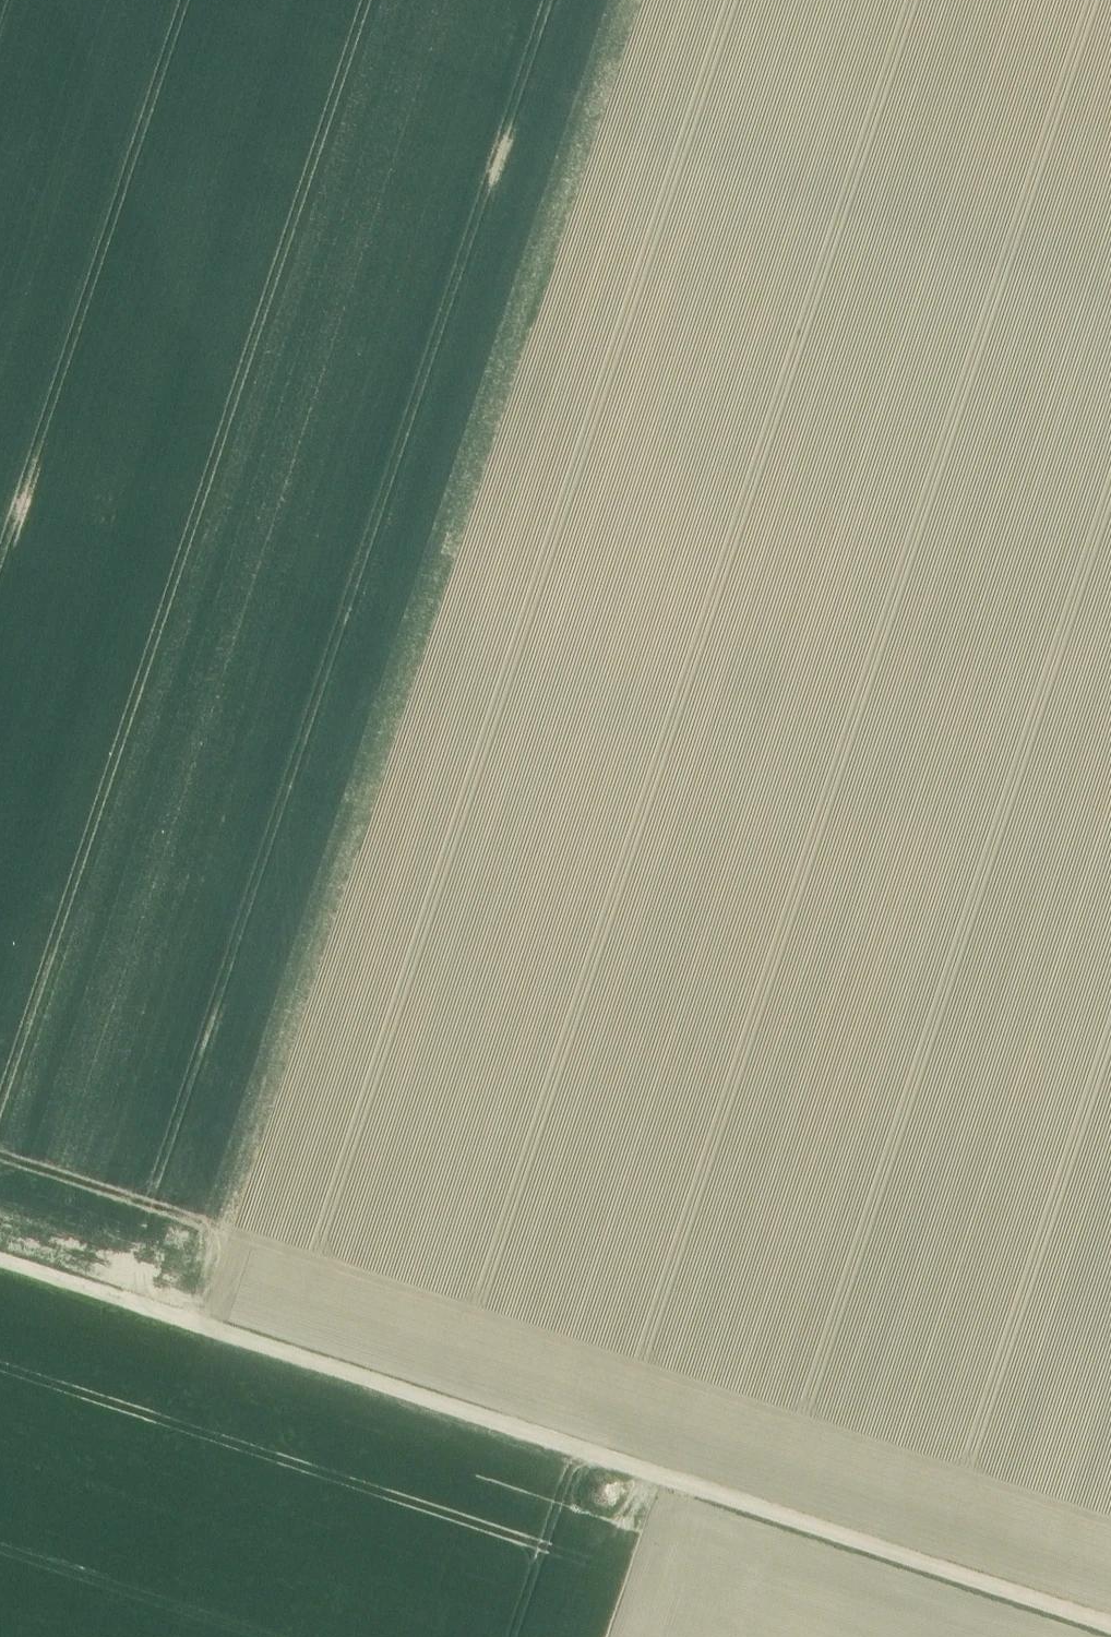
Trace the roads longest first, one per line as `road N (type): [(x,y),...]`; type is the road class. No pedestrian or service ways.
road 1 (track): [(1110,1630),(0,1261)]

